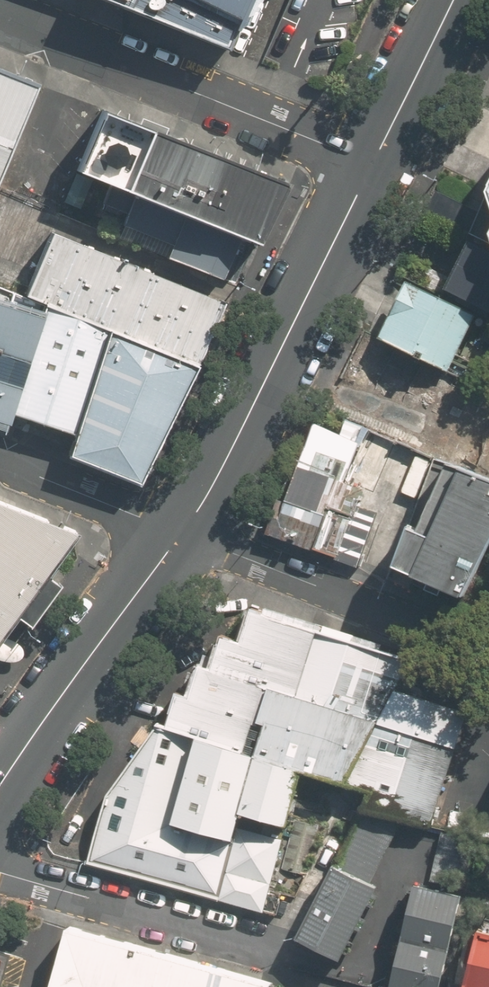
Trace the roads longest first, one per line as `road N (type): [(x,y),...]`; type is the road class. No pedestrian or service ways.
road 1 (secondary): [(373,160),(232,450),(184,529)]
road 2 (residential): [(373,160),(0,13)]
road 3 (secondary): [(184,529),(0,784)]
road 4 (residential): [(454,639),(184,529)]
road 5 (residential): [(262,943),(0,871)]
road 6 (residential): [(184,529),(0,456)]
road 7 (secondary): [(452,0),(373,160)]

